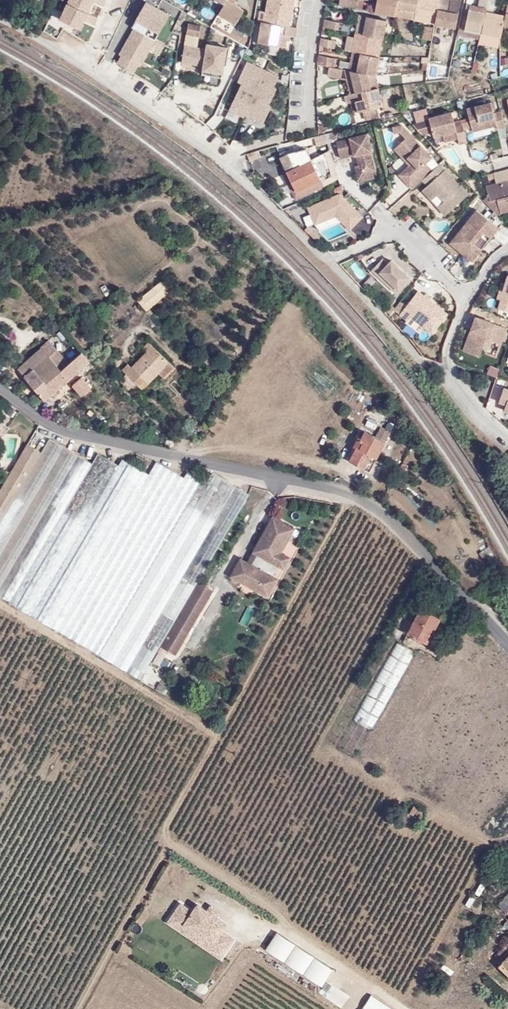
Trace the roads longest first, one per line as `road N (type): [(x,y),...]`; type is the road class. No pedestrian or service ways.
road 1 (unclassified): [(0,389),(56,426),(366,499),(507,641)]
road 2 (residential): [(0,19),(87,67),(211,153),(418,361)]
road 3 (residential): [(345,255),(405,230),(469,301)]
road 4 (residential): [(469,301),(452,339),(452,373),(479,411),(507,434)]
road 5 (residential): [(320,0),(310,125)]

